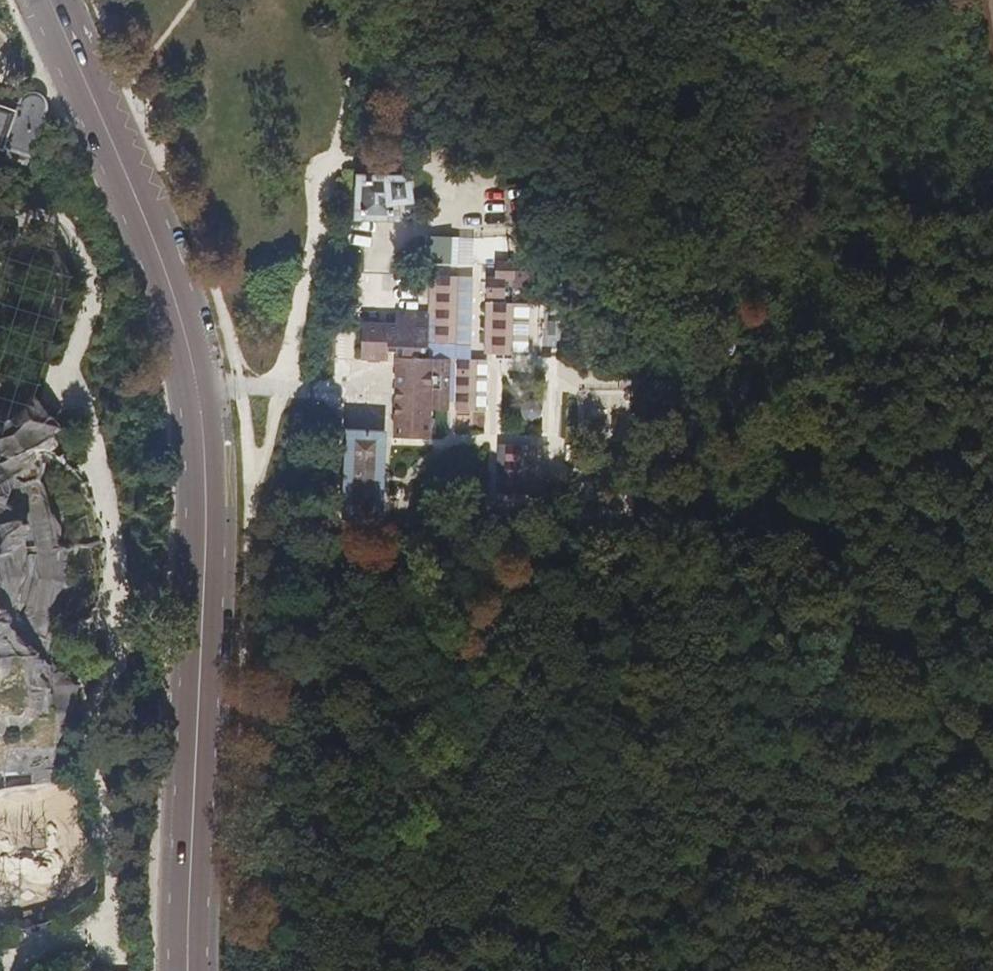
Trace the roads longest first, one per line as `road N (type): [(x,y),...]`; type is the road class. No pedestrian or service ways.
road 1 (secondary): [(49,0),(165,269),(199,392),(205,492),(188,970)]

